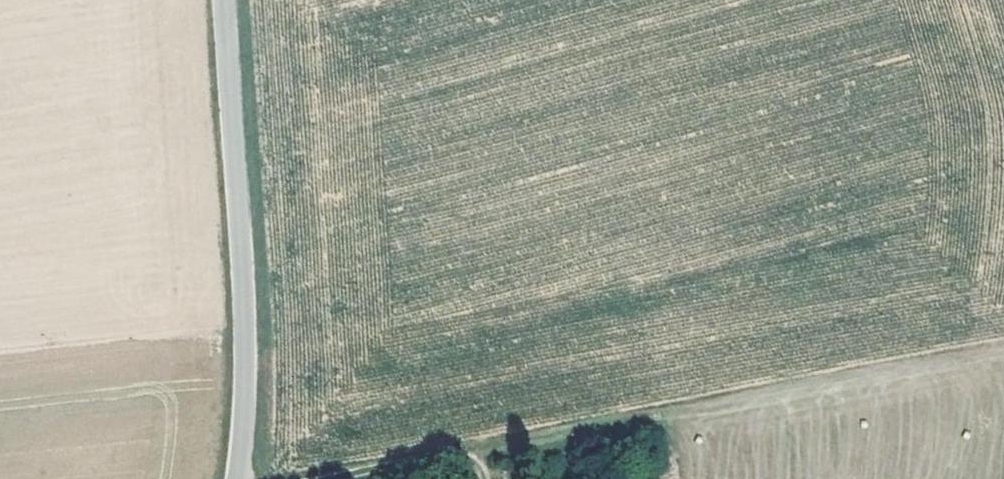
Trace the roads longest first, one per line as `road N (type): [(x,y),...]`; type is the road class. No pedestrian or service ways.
road 1 (unclassified): [(236,478),(245,354),(223,0)]

